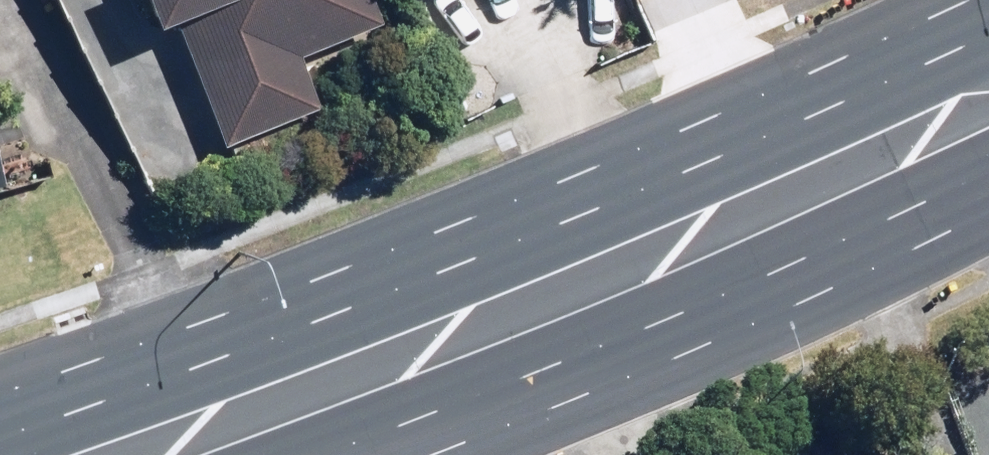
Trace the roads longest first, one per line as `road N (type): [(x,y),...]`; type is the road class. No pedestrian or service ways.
road 1 (primary): [(0,429),(461,257),(988,29)]
road 2 (primary): [(988,185),(377,454)]

